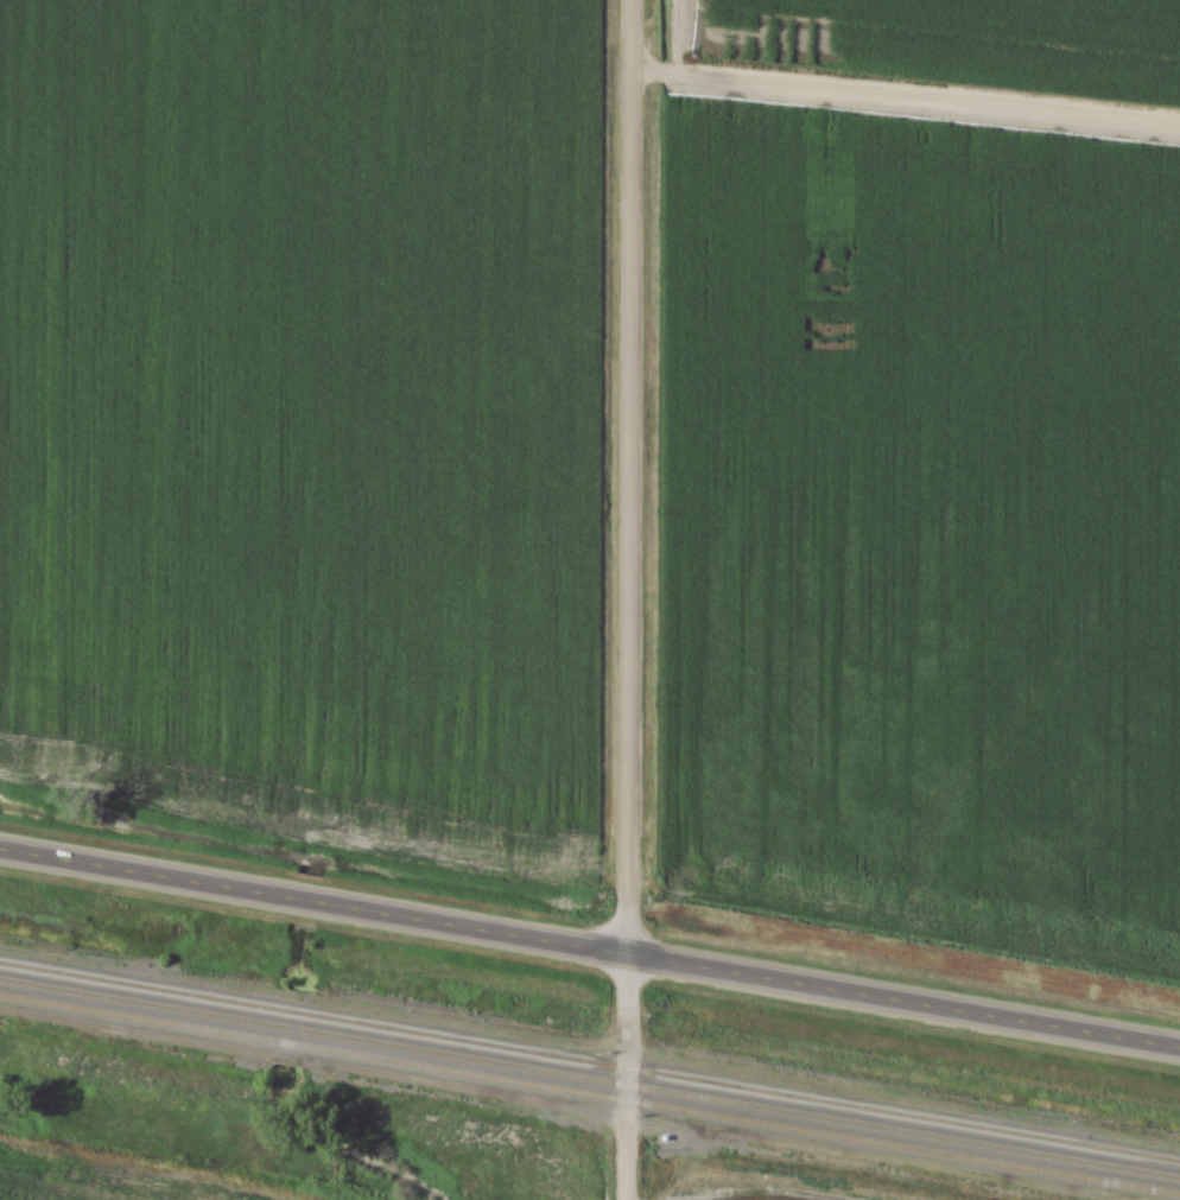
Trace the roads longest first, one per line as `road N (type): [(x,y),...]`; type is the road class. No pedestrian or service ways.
road 1 (residential): [(627,1199),(622,0)]
road 2 (primary): [(1179,1047),(0,849)]

